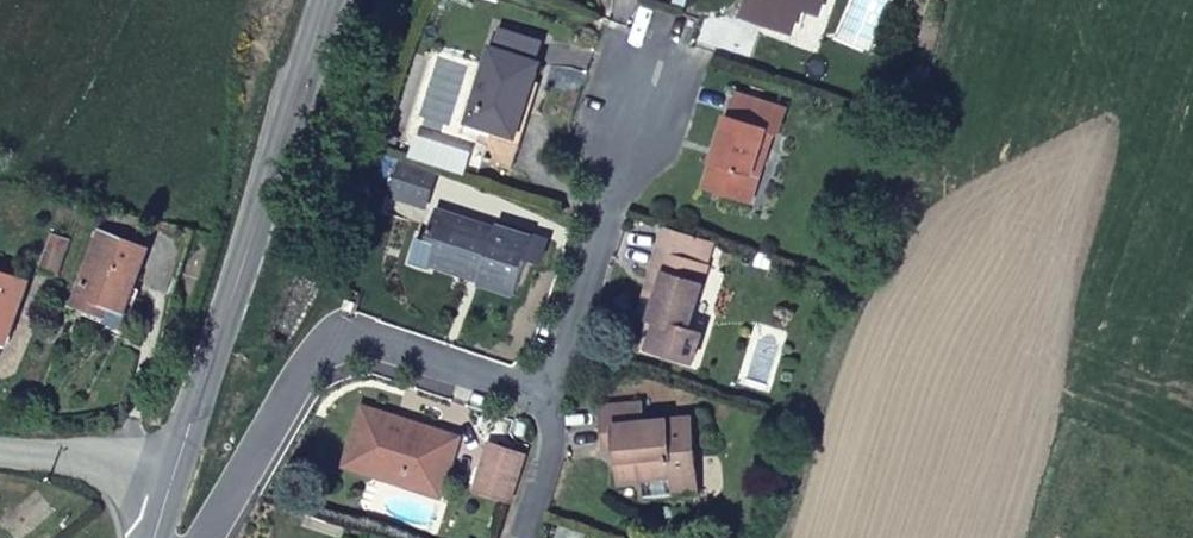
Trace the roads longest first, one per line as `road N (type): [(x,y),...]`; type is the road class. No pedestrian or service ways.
road 1 (secondary): [(330,0),(166,501)]
road 2 (unclassified): [(210,537),(322,361),(364,341),(551,398)]
road 3 (unclassified): [(665,34),(551,398)]
road 4 (unclassified): [(0,450),(112,469),(166,501)]
road 5 (unclassified): [(551,398),(546,456),(520,537)]

